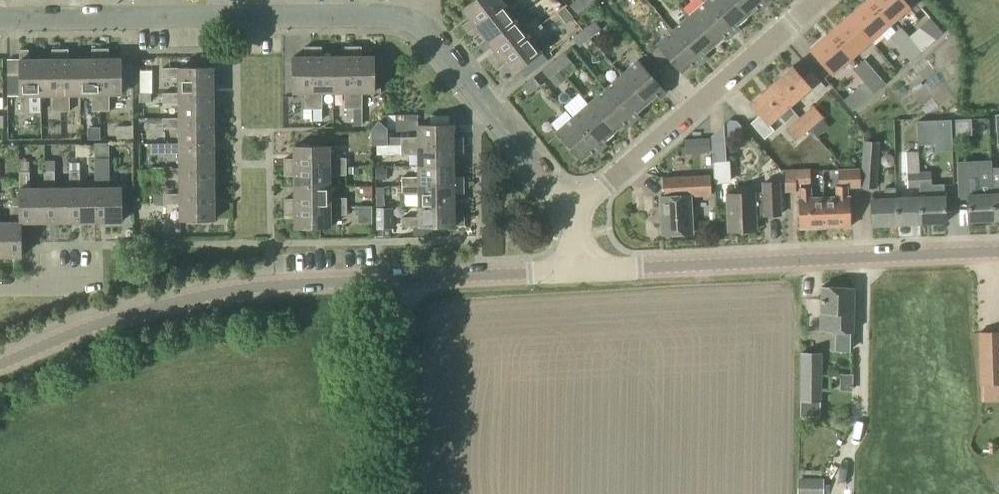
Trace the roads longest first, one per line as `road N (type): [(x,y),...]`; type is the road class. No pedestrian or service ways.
road 1 (tertiary): [(0,366),(188,299),(577,270)]
road 2 (tertiary): [(577,270),(998,253)]
road 3 (residential): [(573,217),(818,0)]
road 4 (residential): [(401,20),(427,34),(573,217)]
road 5 (residential): [(164,17),(401,20)]
road 6 (residential): [(0,18),(164,17)]

